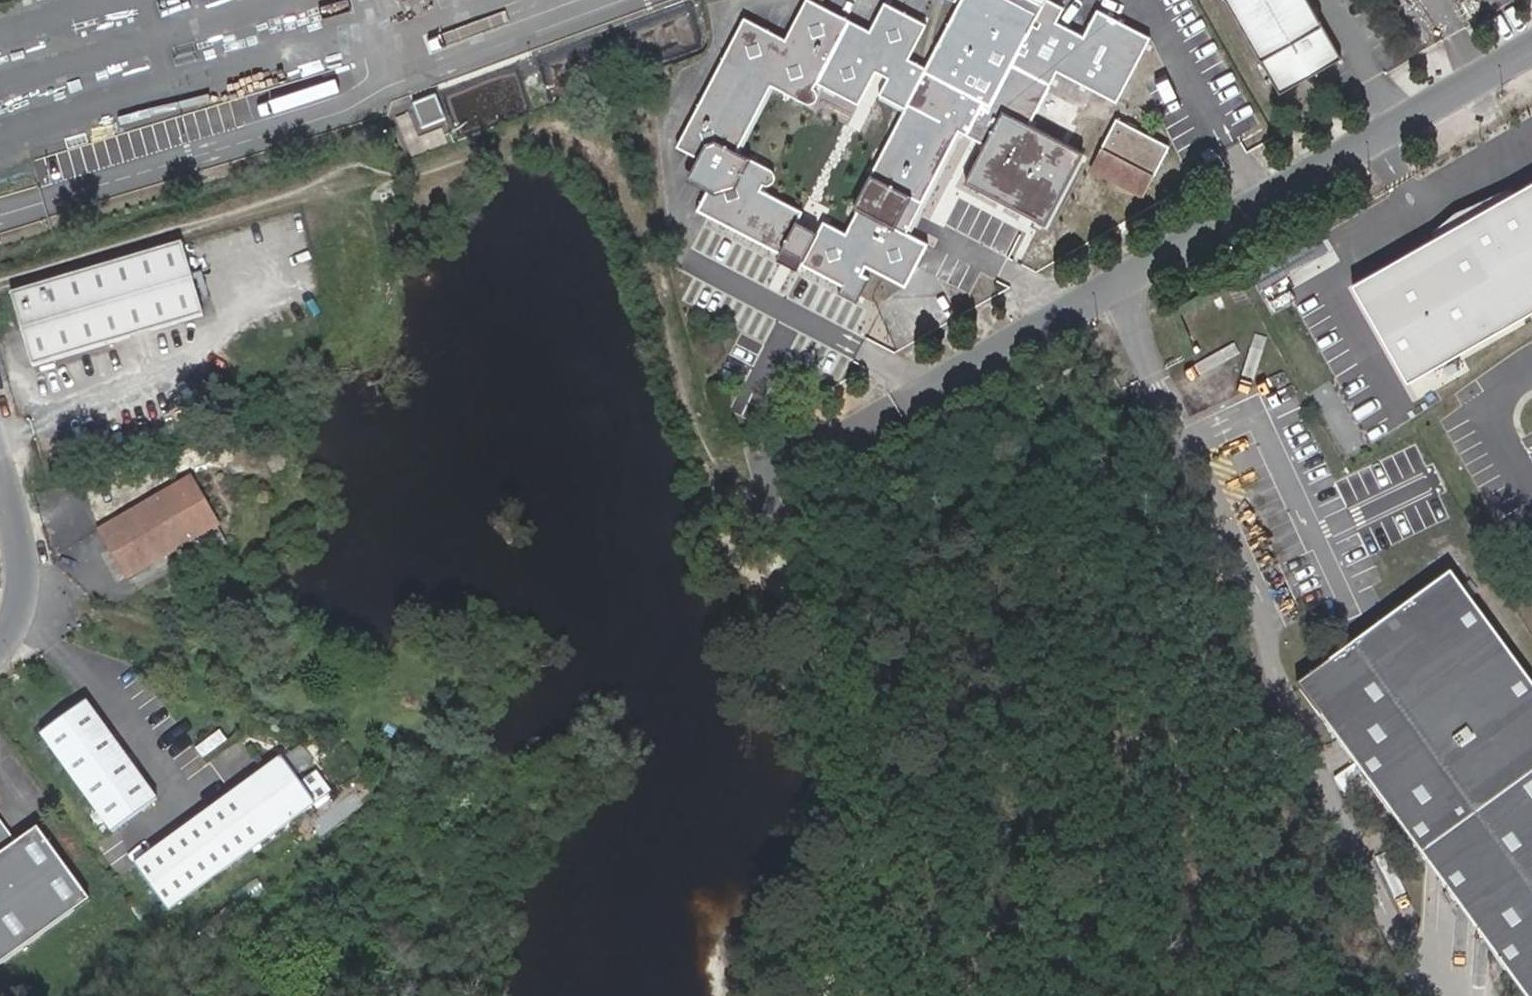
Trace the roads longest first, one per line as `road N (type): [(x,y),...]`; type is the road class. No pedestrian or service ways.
road 1 (residential): [(754,484),(1531,47)]
road 2 (residential): [(0,484),(20,552),(20,598),(0,642)]

